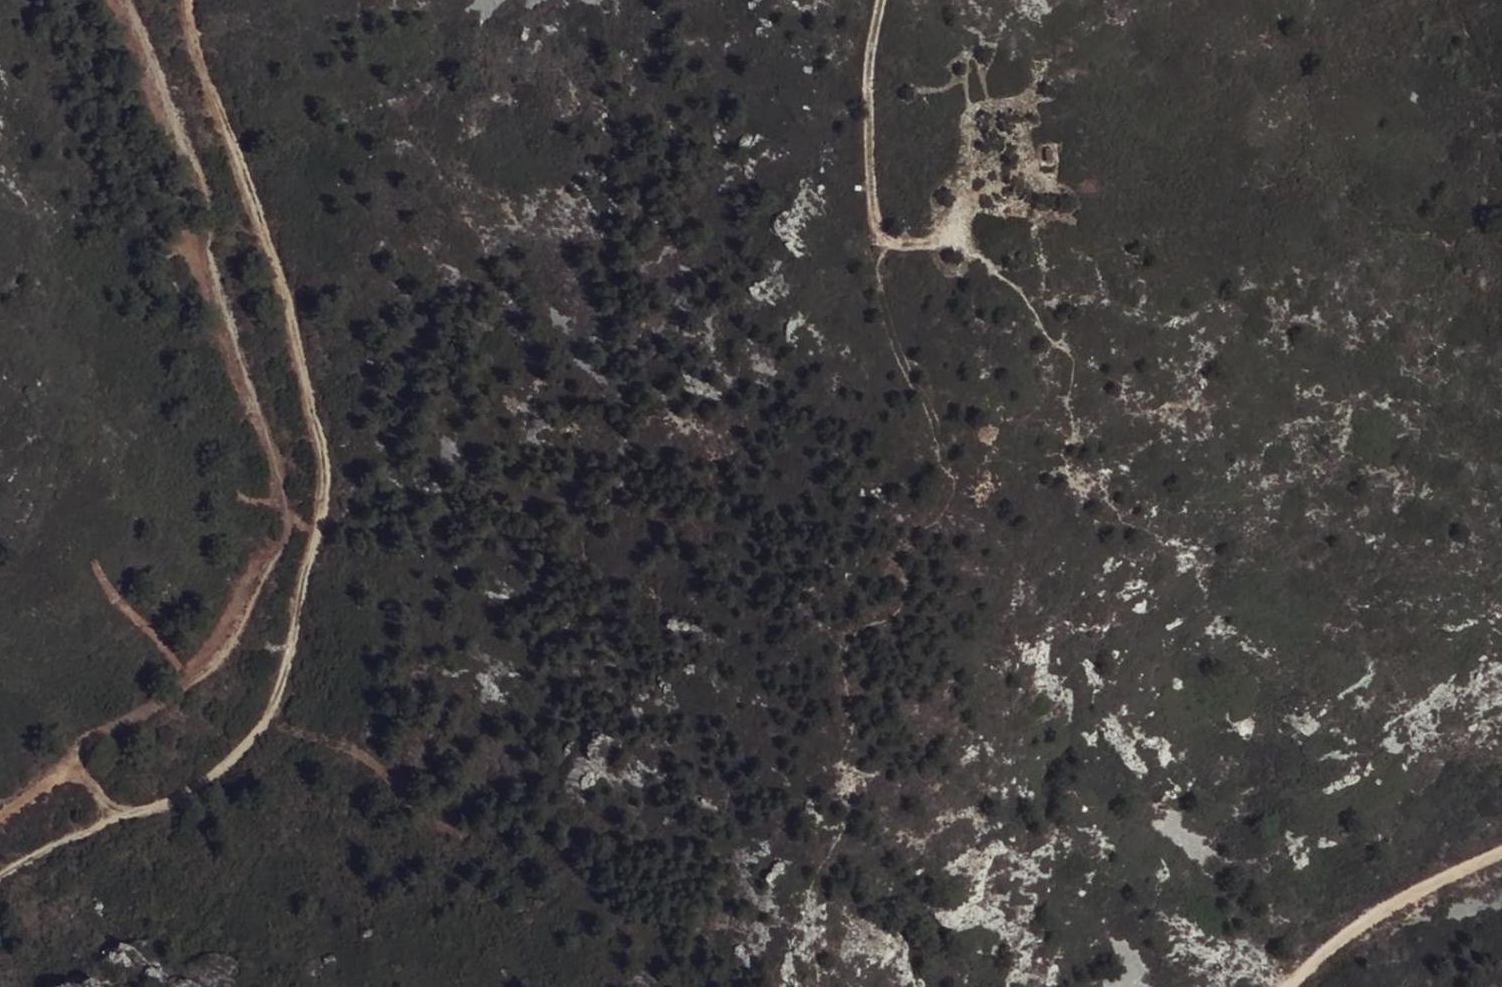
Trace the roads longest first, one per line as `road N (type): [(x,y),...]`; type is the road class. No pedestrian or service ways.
road 1 (track): [(0,891),(201,785),(274,695),(336,466),(189,0)]
road 2 (track): [(1501,852),(1388,901),(1290,986)]

